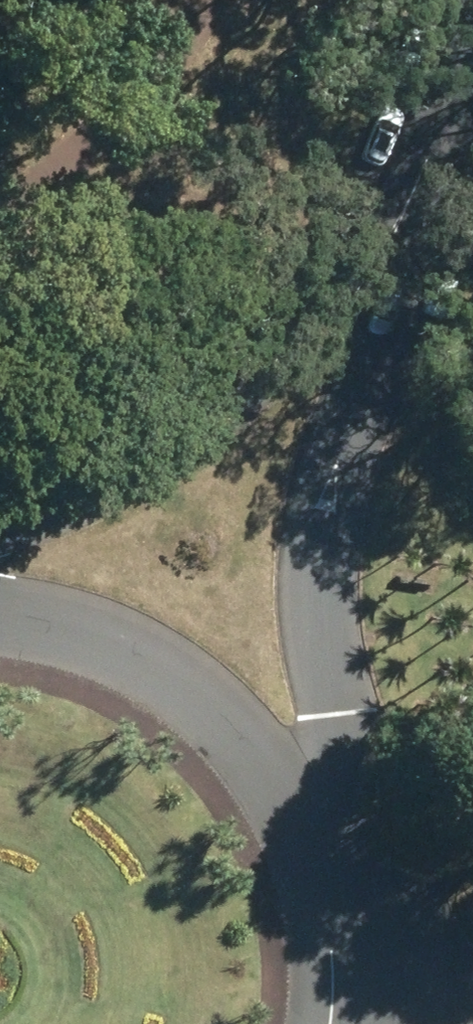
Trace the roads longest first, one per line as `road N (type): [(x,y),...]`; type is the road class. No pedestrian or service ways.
road 1 (unclassified): [(369,245),(330,410),(308,555),(304,826)]
road 2 (unclassified): [(0,537),(195,421),(274,357),(369,245)]
road 3 (unclassified): [(0,601),(102,628),(170,663),(263,752),(304,826)]
road 4 (unclassified): [(369,245),(450,0)]
road 5 (unclassified): [(334,944),(472,1004)]
road 6 (unclassified): [(304,826),(334,944)]

